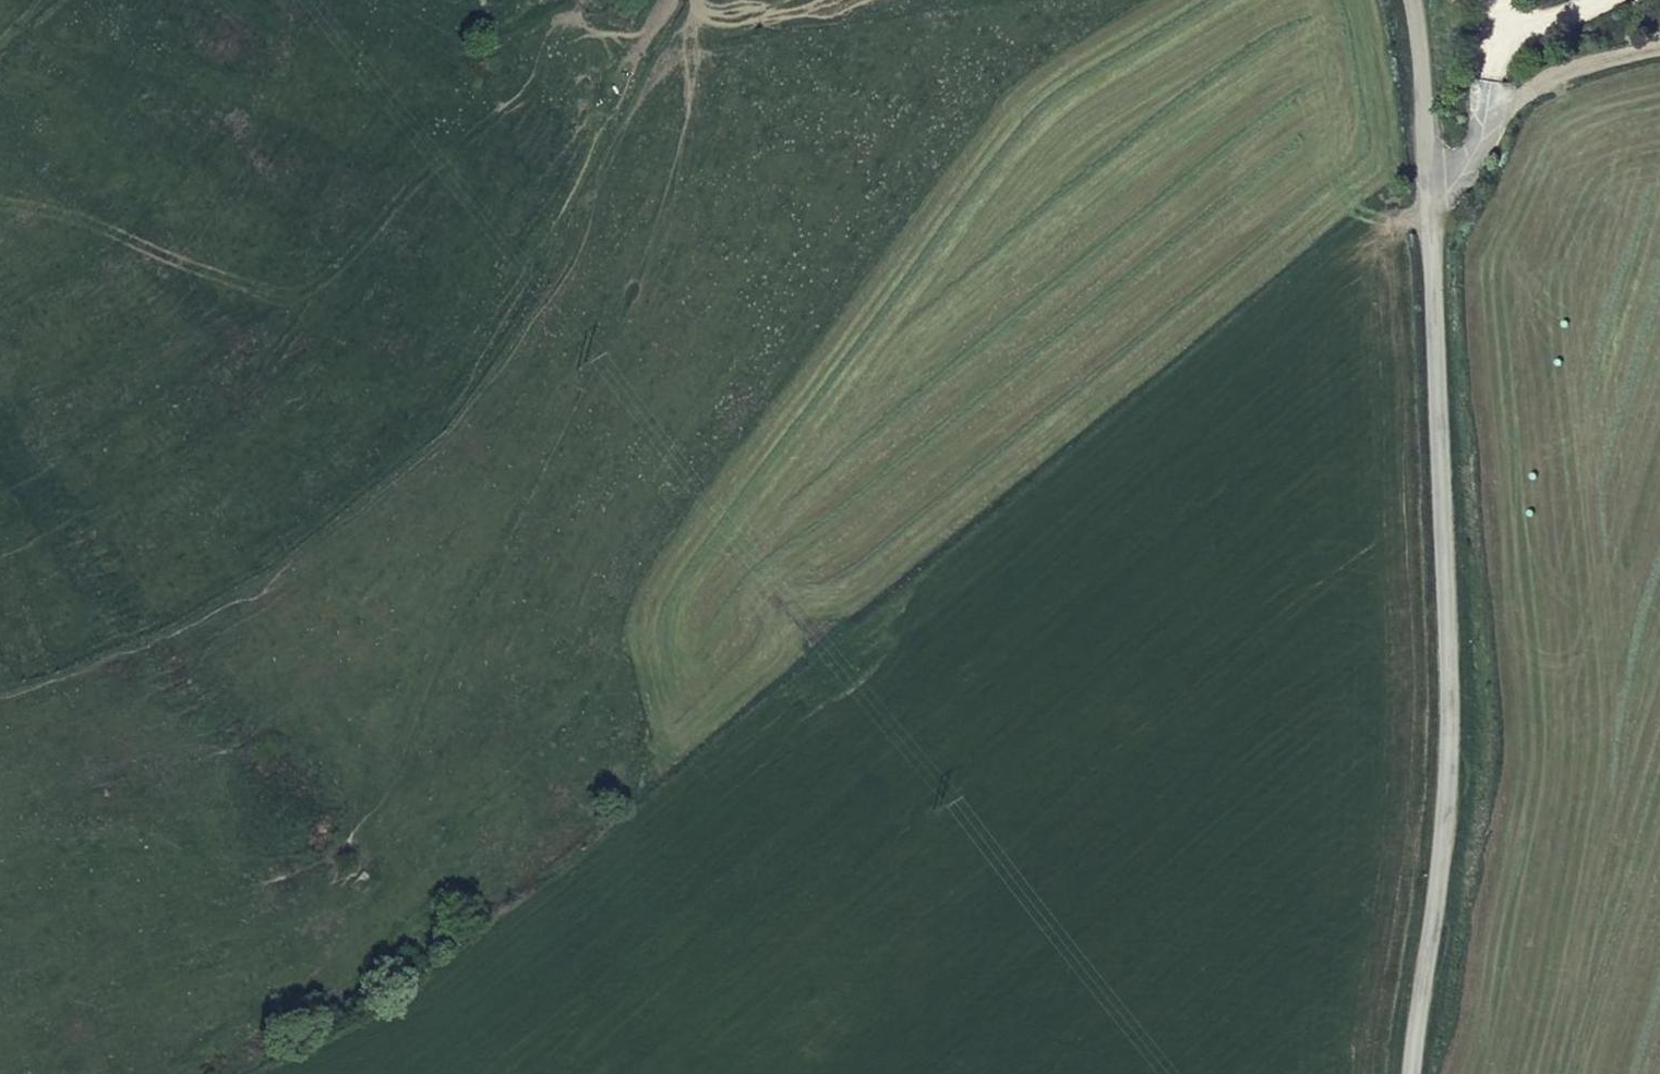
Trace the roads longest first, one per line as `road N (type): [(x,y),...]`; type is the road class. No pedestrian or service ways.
road 1 (unclassified): [(1414,0),(1423,26),(1433,350),(1475,781),(1409,1073)]

